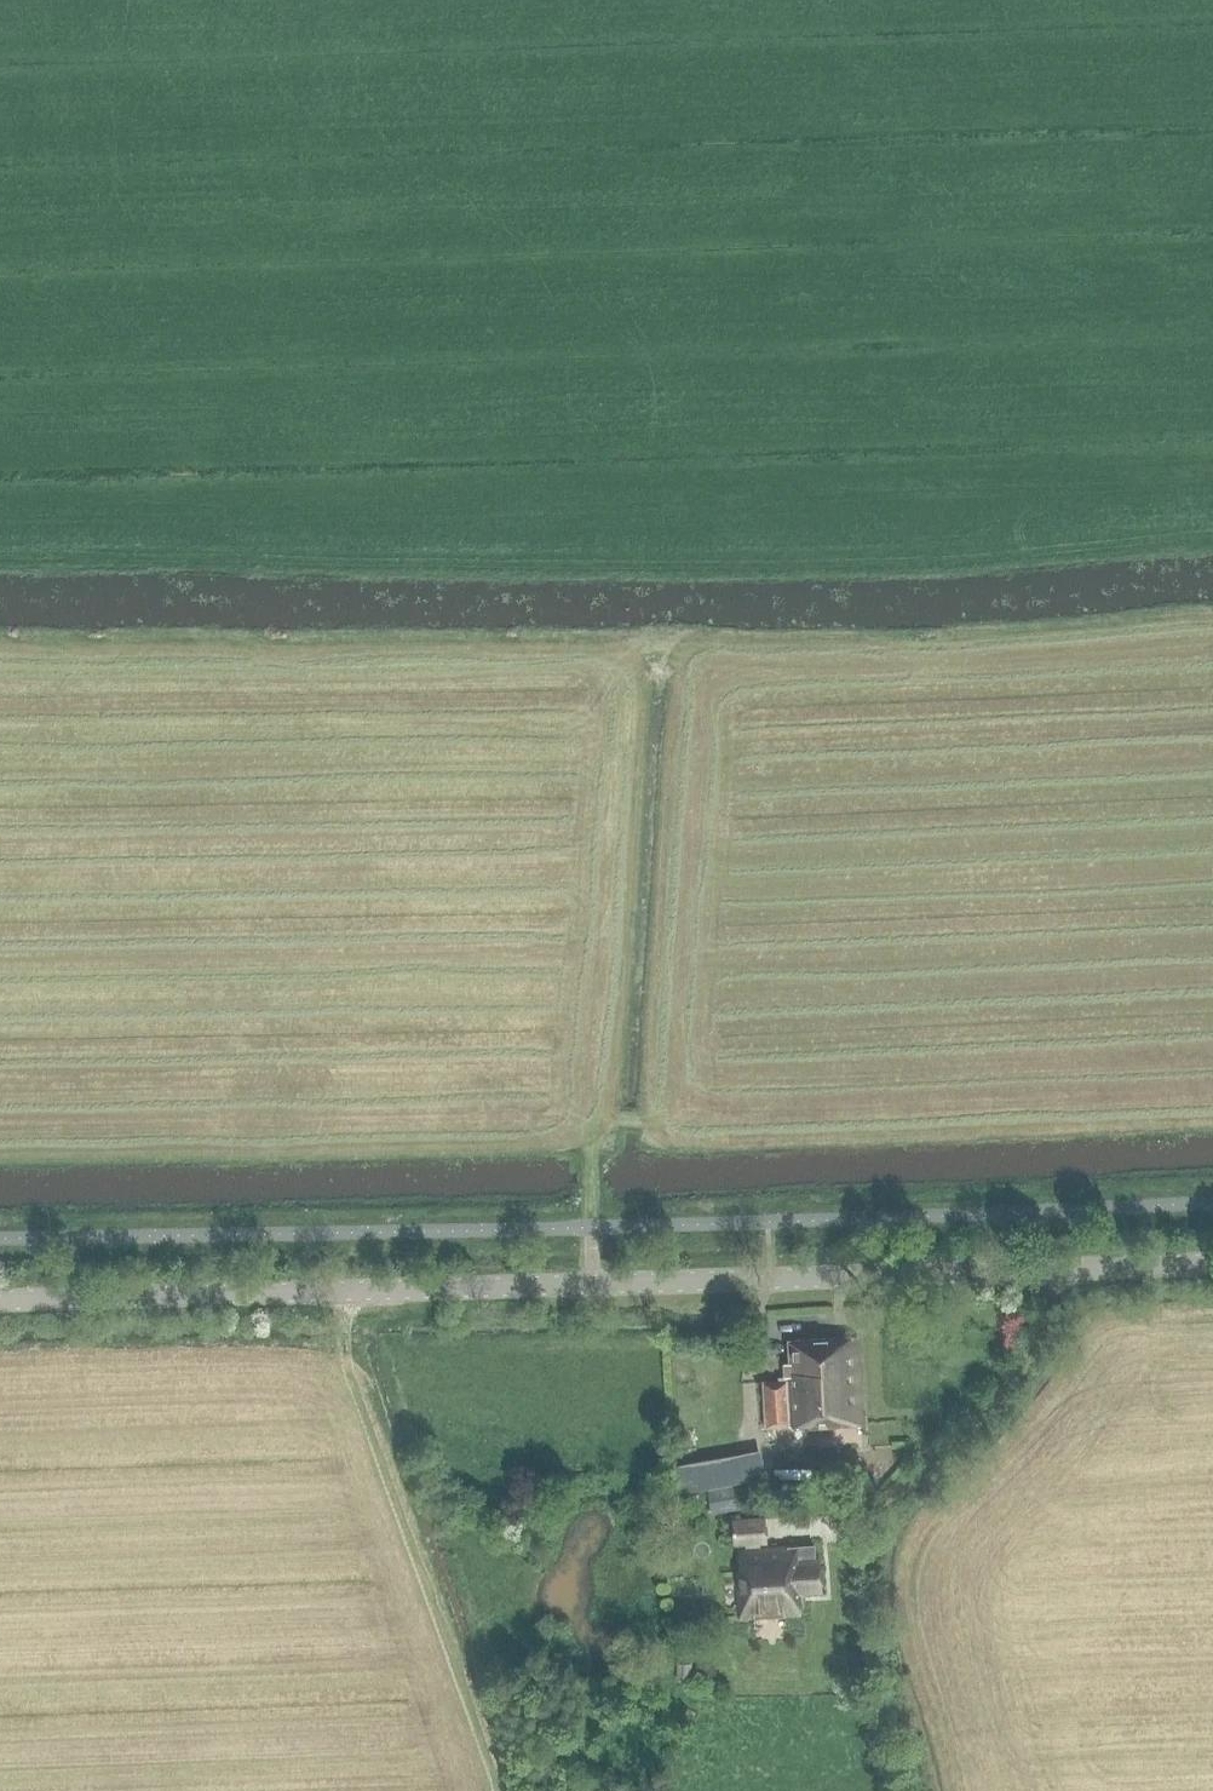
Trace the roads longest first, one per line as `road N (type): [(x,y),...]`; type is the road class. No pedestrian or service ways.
road 1 (secondary): [(0,1299),(1212,1263)]
road 2 (track): [(497,1790),(350,1377),(347,1290)]
road 3 (track): [(592,1283),(589,1128)]

